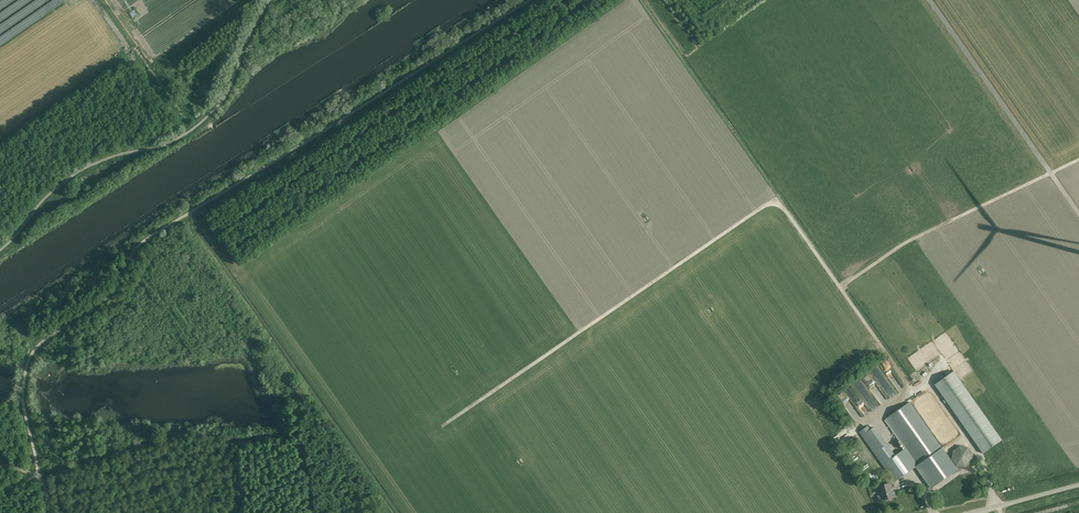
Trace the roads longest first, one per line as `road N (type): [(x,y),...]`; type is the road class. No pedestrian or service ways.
road 1 (track): [(314,512),(288,365),(187,215)]

